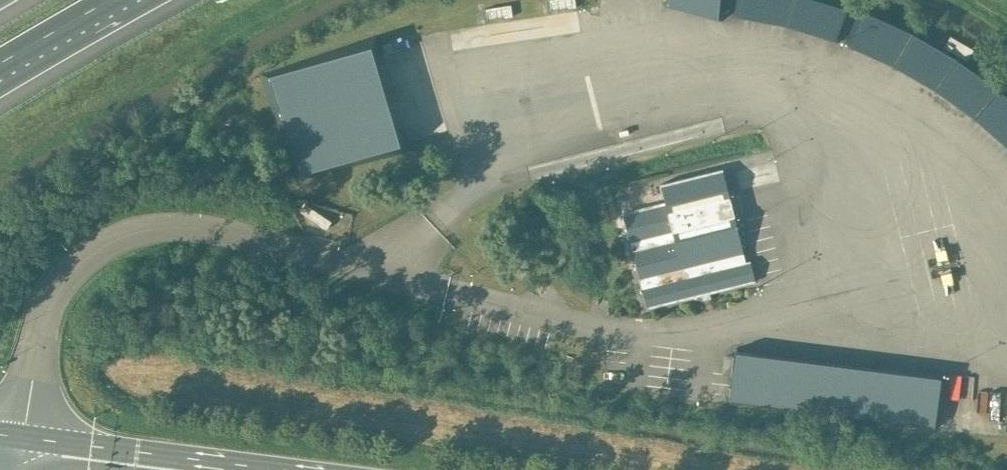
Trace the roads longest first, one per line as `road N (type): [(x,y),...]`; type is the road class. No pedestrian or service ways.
road 1 (secondary): [(253,469),(24,437)]
road 2 (motorway): [(0,65),(112,0)]

